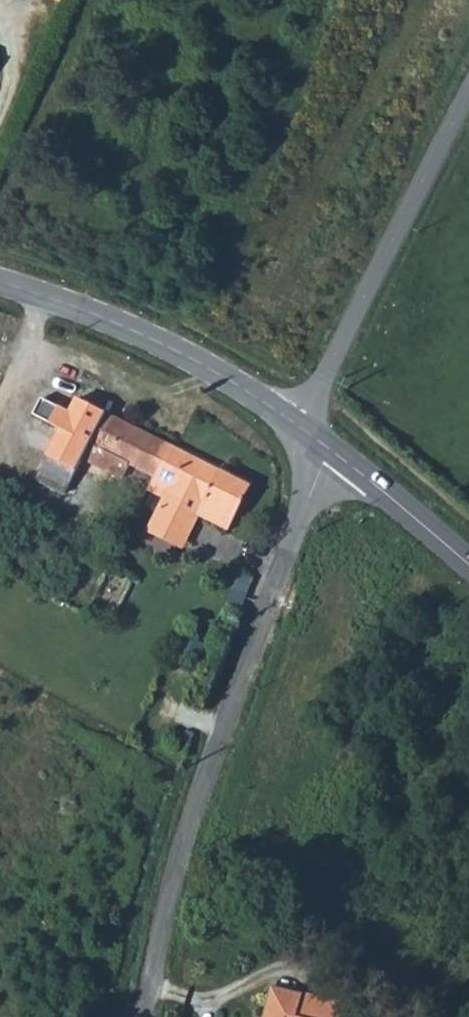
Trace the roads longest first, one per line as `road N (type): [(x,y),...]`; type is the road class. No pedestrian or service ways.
road 1 (residential): [(333,451),(307,497),(204,777),(140,1016)]
road 2 (unclassified): [(298,426),(468,95)]
road 3 (secondary): [(298,426),(201,361),(0,281)]
road 4 (secondary): [(468,563),(333,451)]

